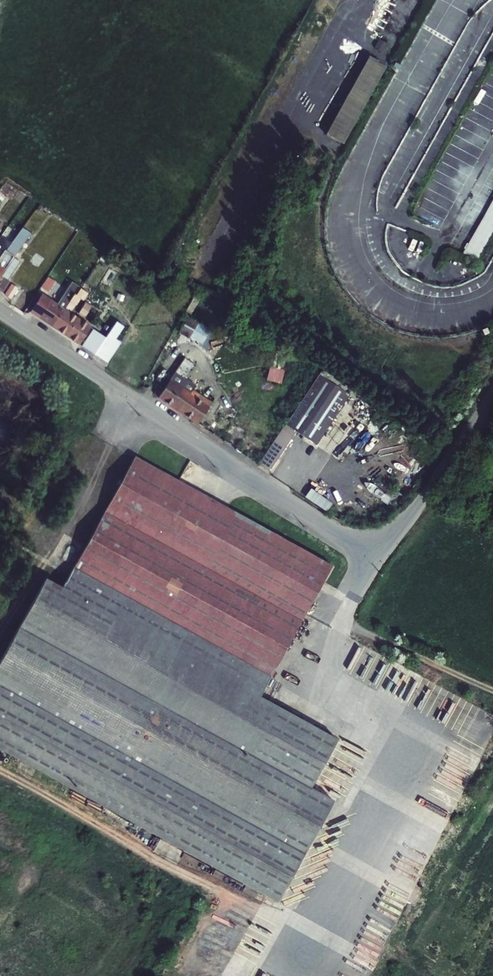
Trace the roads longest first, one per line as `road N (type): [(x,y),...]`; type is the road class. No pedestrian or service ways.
road 1 (unclassified): [(374,561),(0,312)]
road 2 (unclassified): [(492,383),(374,561)]
road 3 (track): [(492,690),(340,621)]

